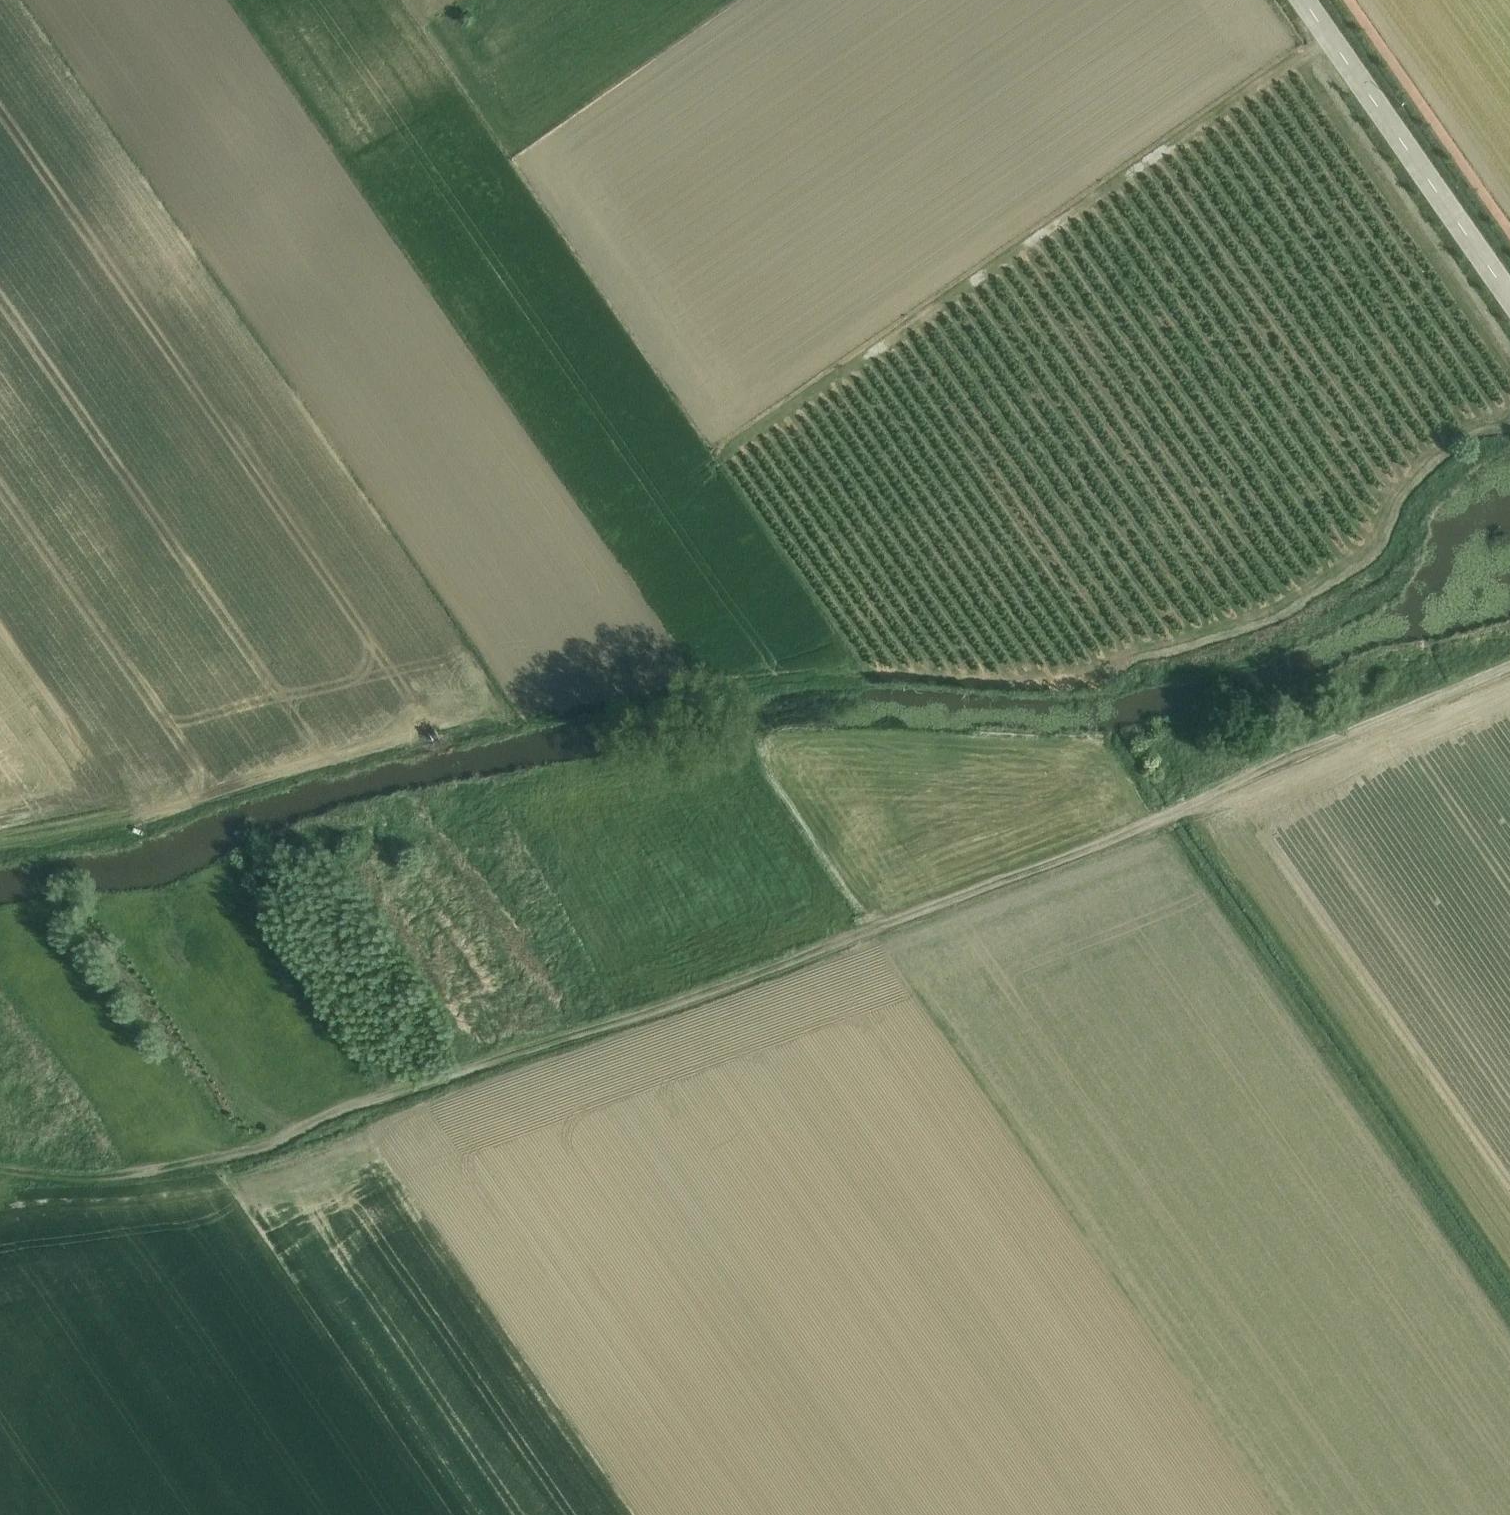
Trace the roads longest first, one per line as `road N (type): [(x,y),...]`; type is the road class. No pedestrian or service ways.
road 1 (track): [(1509,669),(802,960),(478,1057),(165,1182),(0,1184)]
road 2 (residential): [(1298,0),(1509,307)]

